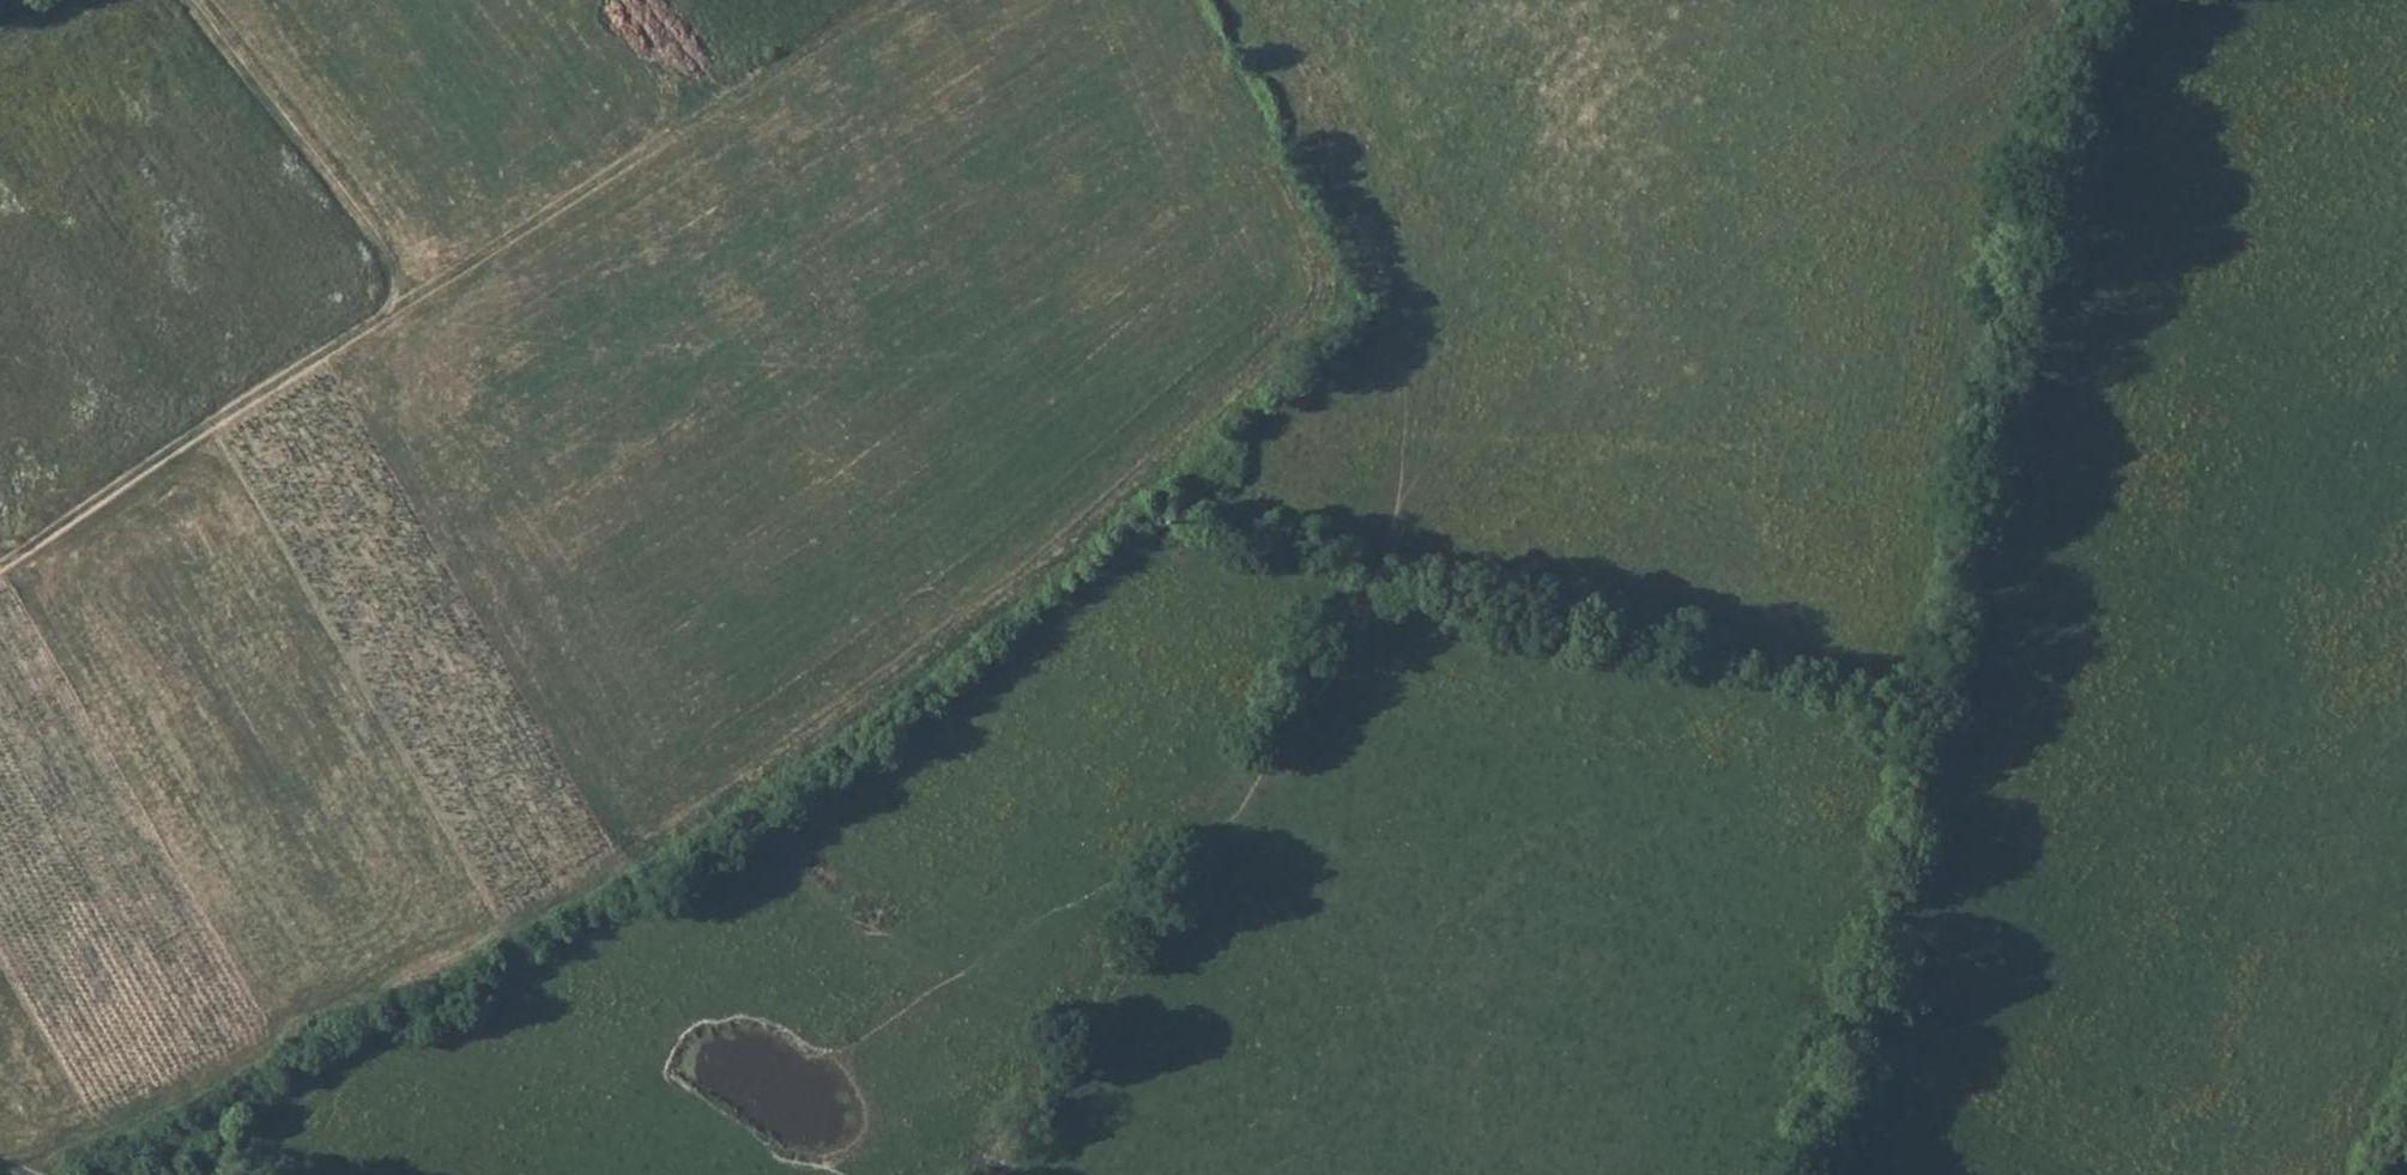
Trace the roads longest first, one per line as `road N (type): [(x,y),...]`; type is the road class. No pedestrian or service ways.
road 1 (track): [(0,568),(405,301),(892,0)]
road 2 (track): [(405,301),(397,259),(192,0)]

